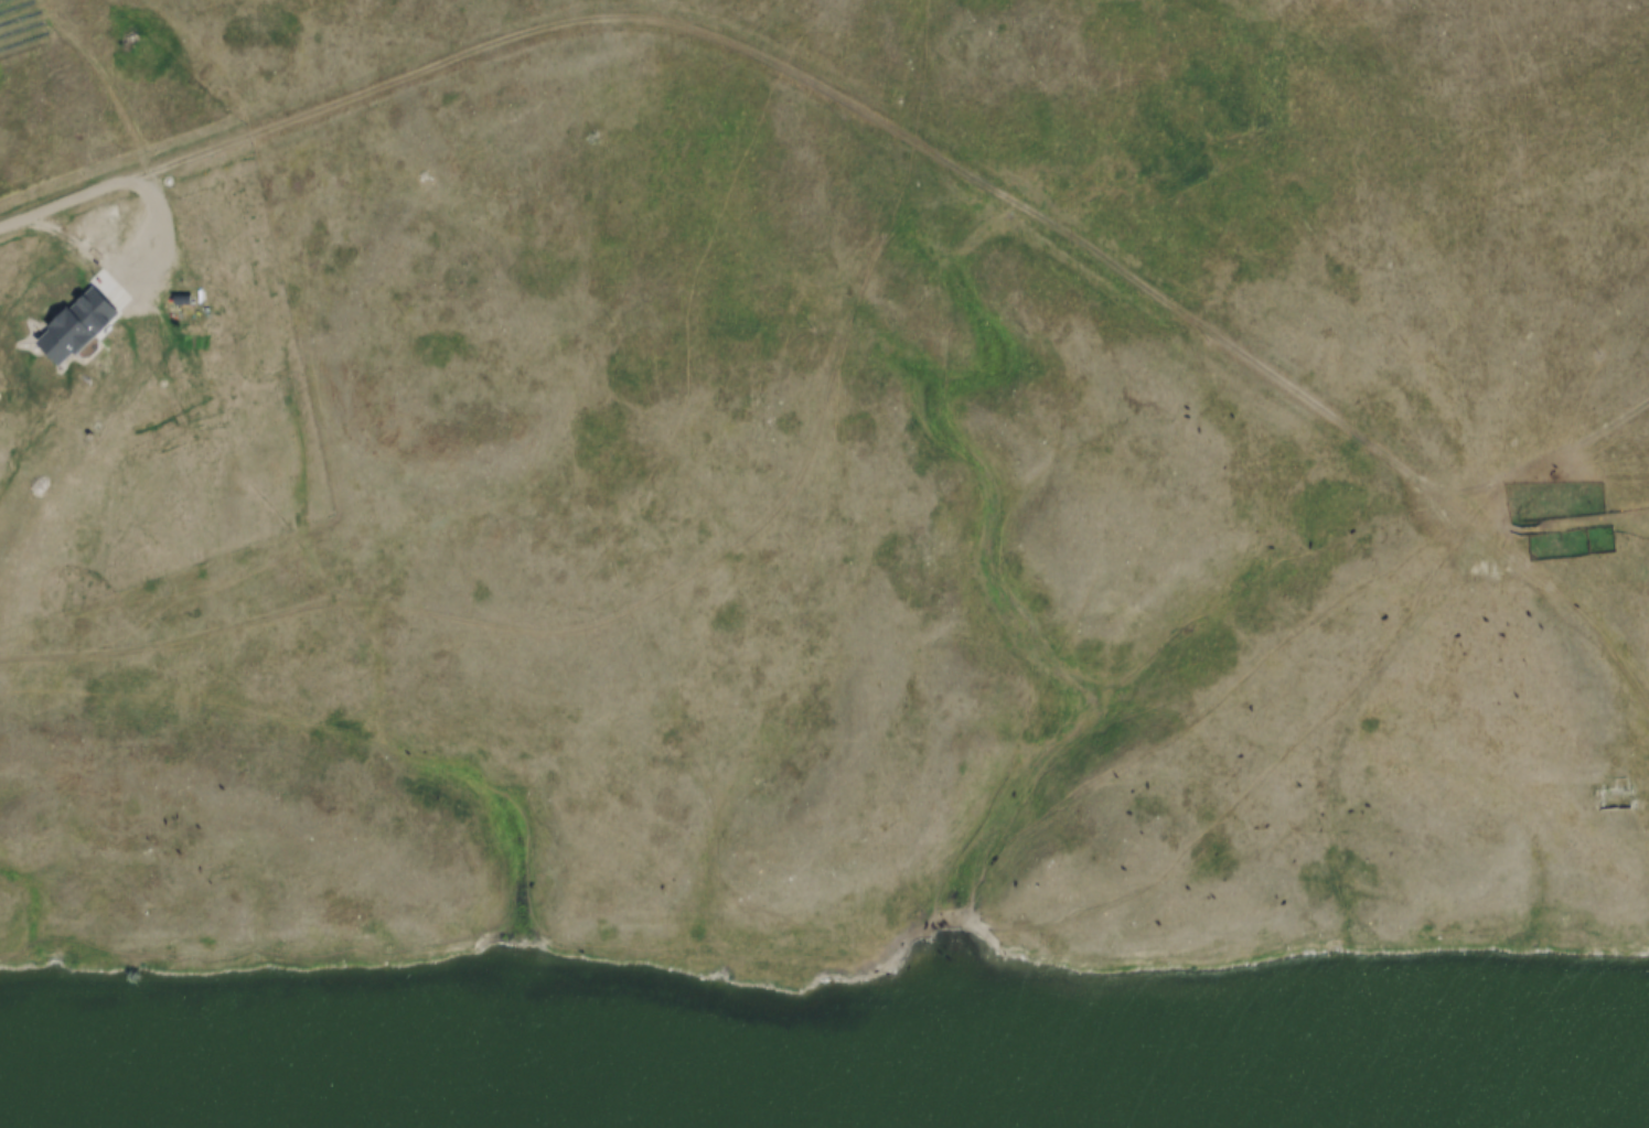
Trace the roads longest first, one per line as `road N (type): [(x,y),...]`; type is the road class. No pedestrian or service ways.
road 1 (track): [(1648,705),(1501,537),(1240,347),(925,143),(749,47),(678,23),(548,23),(197,149),(0,231)]
road 2 (track): [(1648,410),(1488,527)]

